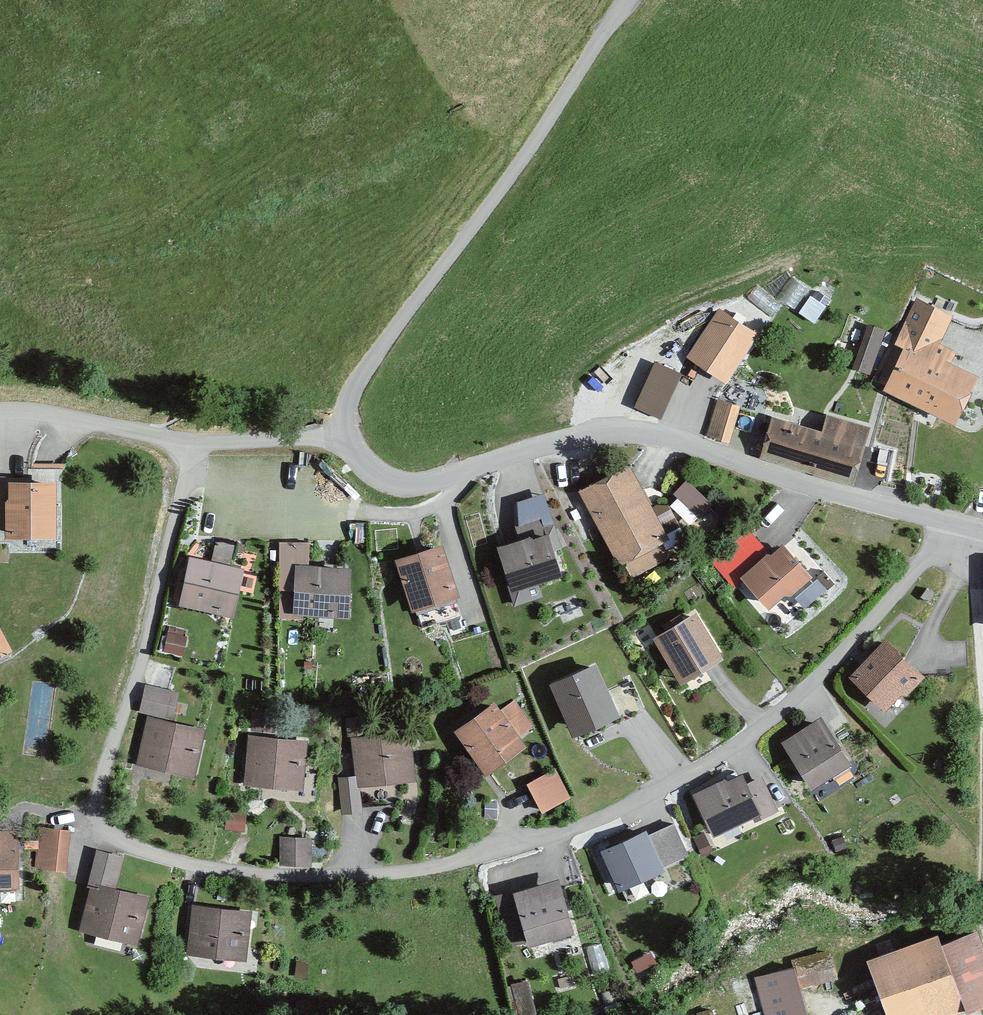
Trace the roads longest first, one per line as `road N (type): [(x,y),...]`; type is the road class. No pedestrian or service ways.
road 1 (residential): [(951,523),(795,698),(670,786),(549,837),(444,865),(254,875),(122,843),(99,812),(190,446)]
road 2 (residential): [(190,446),(344,441),(379,479),(412,487),(550,446),(646,436),(951,523)]
road 3 (residential): [(0,417),(111,427),(190,446)]
road 4 (track): [(978,531),(982,693)]

